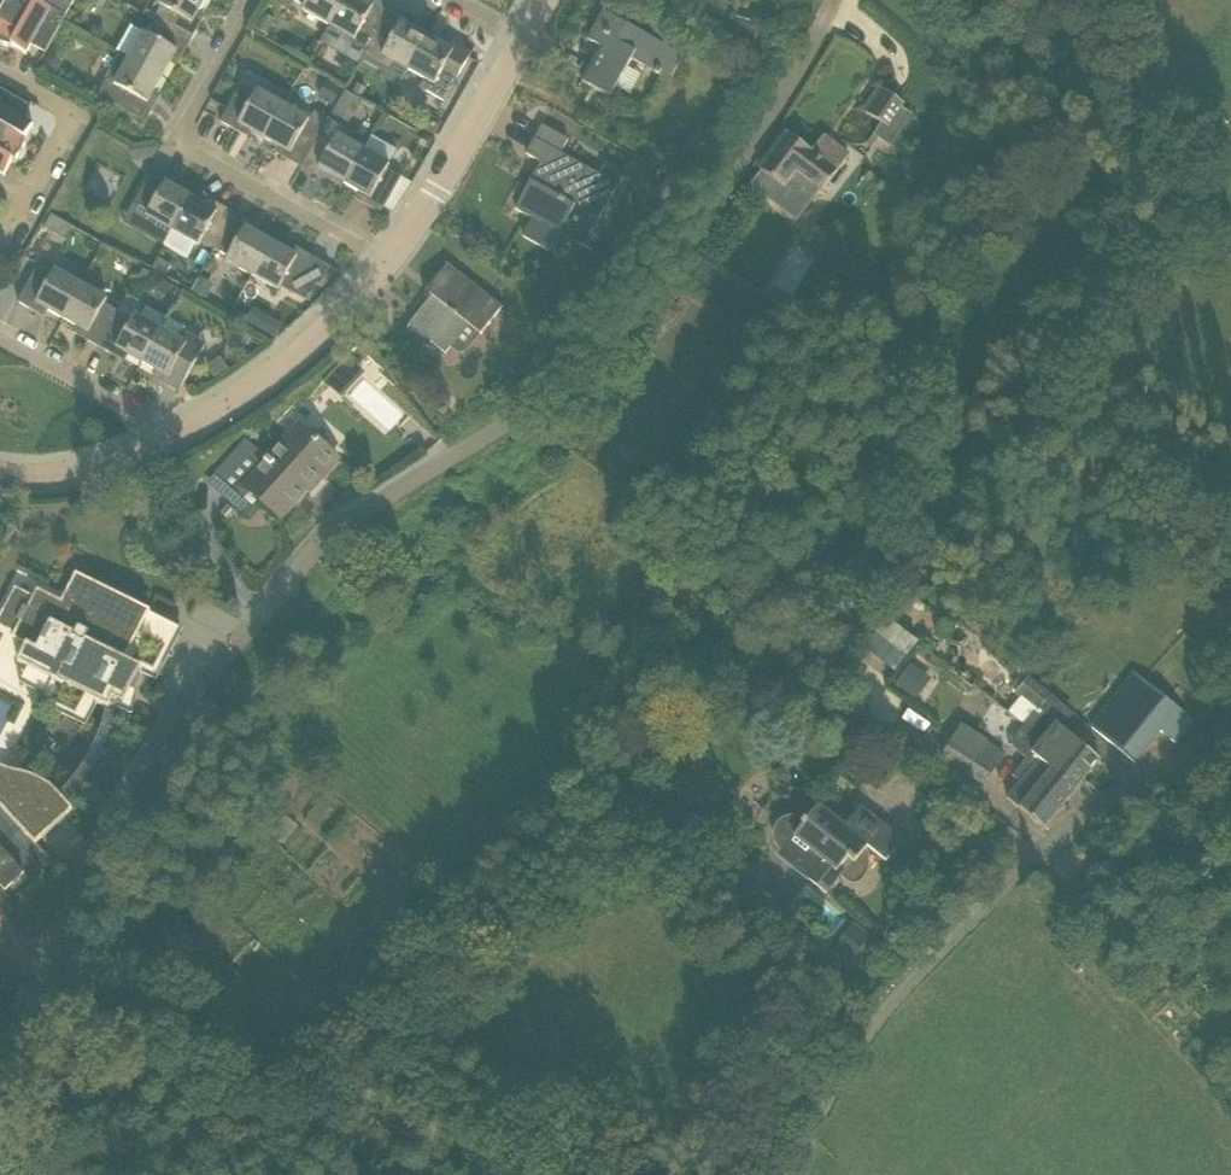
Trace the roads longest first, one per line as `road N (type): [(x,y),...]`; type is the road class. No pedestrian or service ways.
road 1 (residential): [(0,1064),(107,825),(147,757),(326,541),(501,428),(630,303),(755,162),(830,0)]
road 2 (unclassified): [(802,1174),(835,1094),(918,980),(1101,833),(1230,752)]
road 3 (residential): [(388,258),(191,147),(185,122),(251,0)]
road 4 (residential): [(388,258),(309,339),(163,440)]
road 5 (residential): [(1230,222),(1195,196),(1166,158),(1113,29),(1090,0)]
road 6 (residential): [(523,40),(437,192),(388,258)]
road 7 (residential): [(163,440),(0,337)]
road 8 (residential): [(163,440),(70,472),(0,471)]

